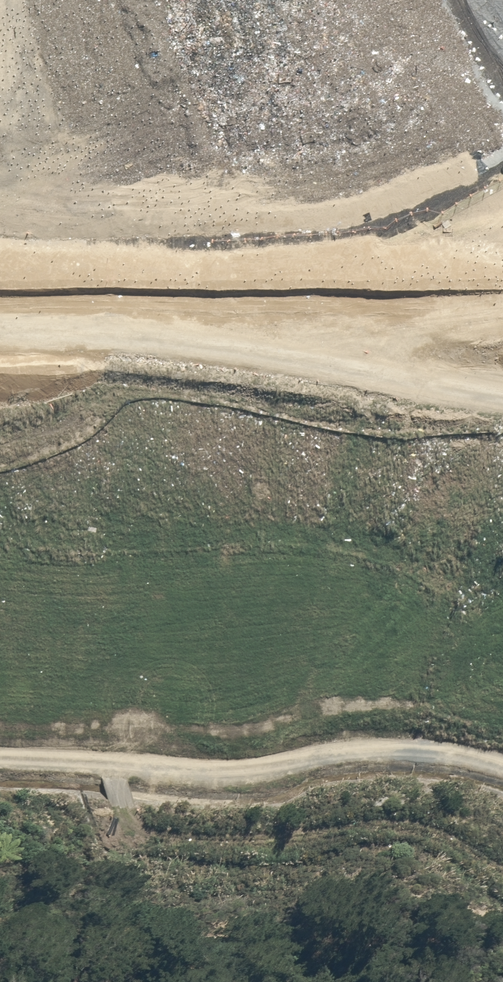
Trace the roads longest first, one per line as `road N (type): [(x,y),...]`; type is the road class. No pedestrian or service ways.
road 1 (track): [(502,884),(466,847),(389,822),(273,847),(145,839),(108,767),(0,757)]
road 2 (track): [(502,394),(0,344)]
road 3 (track): [(502,773),(433,754),(219,775),(108,767)]
road 4 (unclassified): [(148,0),(0,88)]

